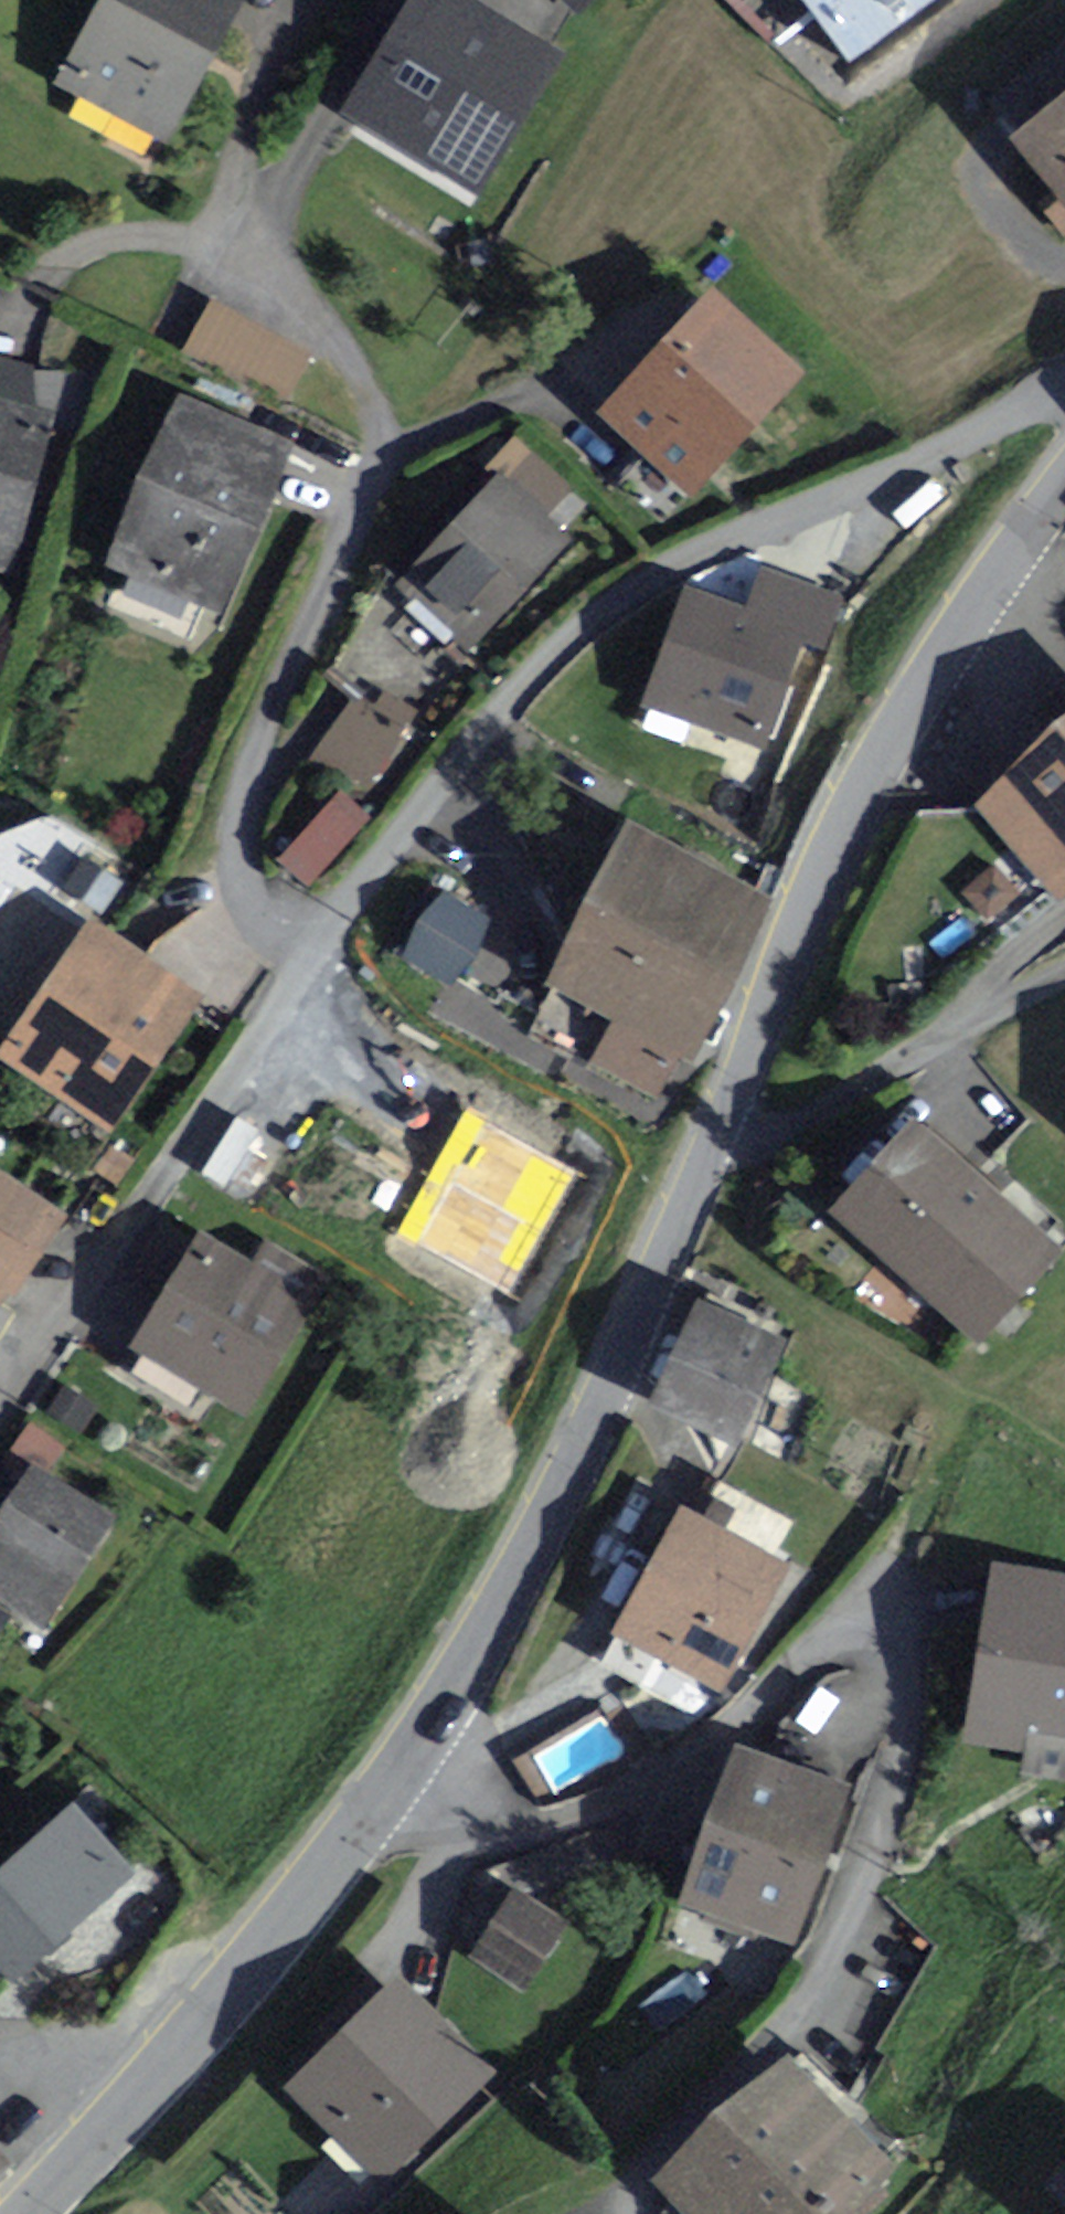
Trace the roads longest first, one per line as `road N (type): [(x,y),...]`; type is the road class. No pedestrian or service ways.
road 1 (residential): [(401,1771),(510,1818),(555,1826),(620,1802),(727,1742),(825,1634),(848,1628),(883,1641),(900,1666),(893,1768),(871,1868),(824,1979),(795,2029),(733,2072),(643,2168),(631,2194),(637,2213)]
road 2 (residential): [(21,321),(74,247),(164,236),(225,246),(297,296),(371,400),(377,457),(364,508),(265,712),(235,839),(253,904),(317,944)]
road 3 (residential): [(1064,394),(733,536),(609,603),(521,684),(317,944)]
road 4 (tertiary): [(720,1124),(876,772),(965,622),(1064,481)]
road 5 (tertiary): [(401,1771),(516,1578),(607,1395),(720,1124)]
road 6 (residential): [(317,944),(0,1413)]
road 7 (residential): [(1064,981),(952,1031),(783,1132),(747,1134),(720,1124)]
road 8 (tertiary): [(208,2022),(401,1771)]
road 9 (tertiary): [(34,2213),(208,2022)]
road 10 (residential): [(208,2022),(166,2008),(111,2006),(0,2038)]

